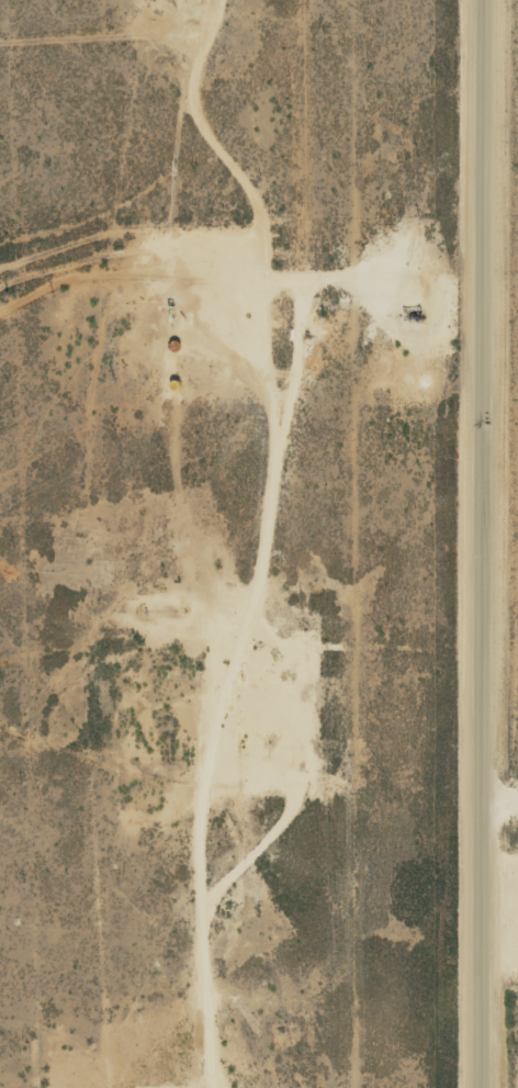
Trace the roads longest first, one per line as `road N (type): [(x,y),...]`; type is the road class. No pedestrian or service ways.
road 1 (residential): [(476,1087),(483,0)]
road 2 (track): [(187,47),(203,461),(203,931),(232,1087)]
road 3 (track): [(0,47),(187,47),(212,0)]

